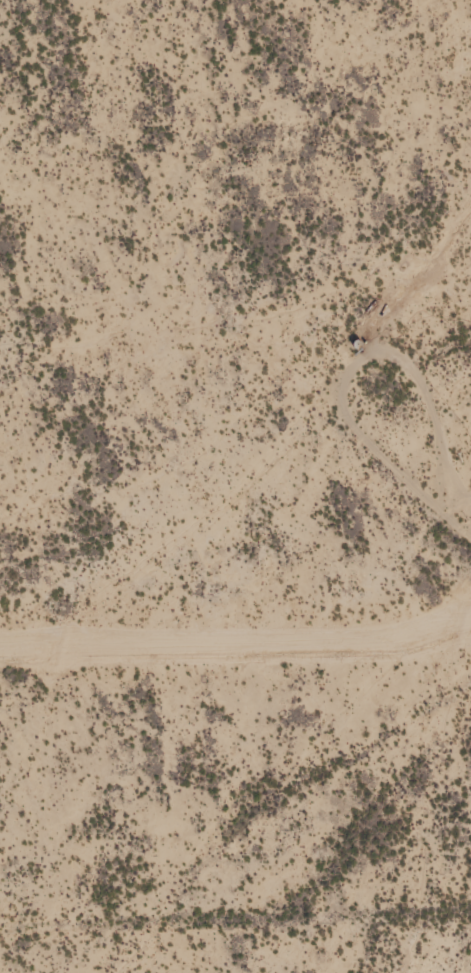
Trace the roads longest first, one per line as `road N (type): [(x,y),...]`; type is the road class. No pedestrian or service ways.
road 1 (track): [(0,958),(470,939)]

